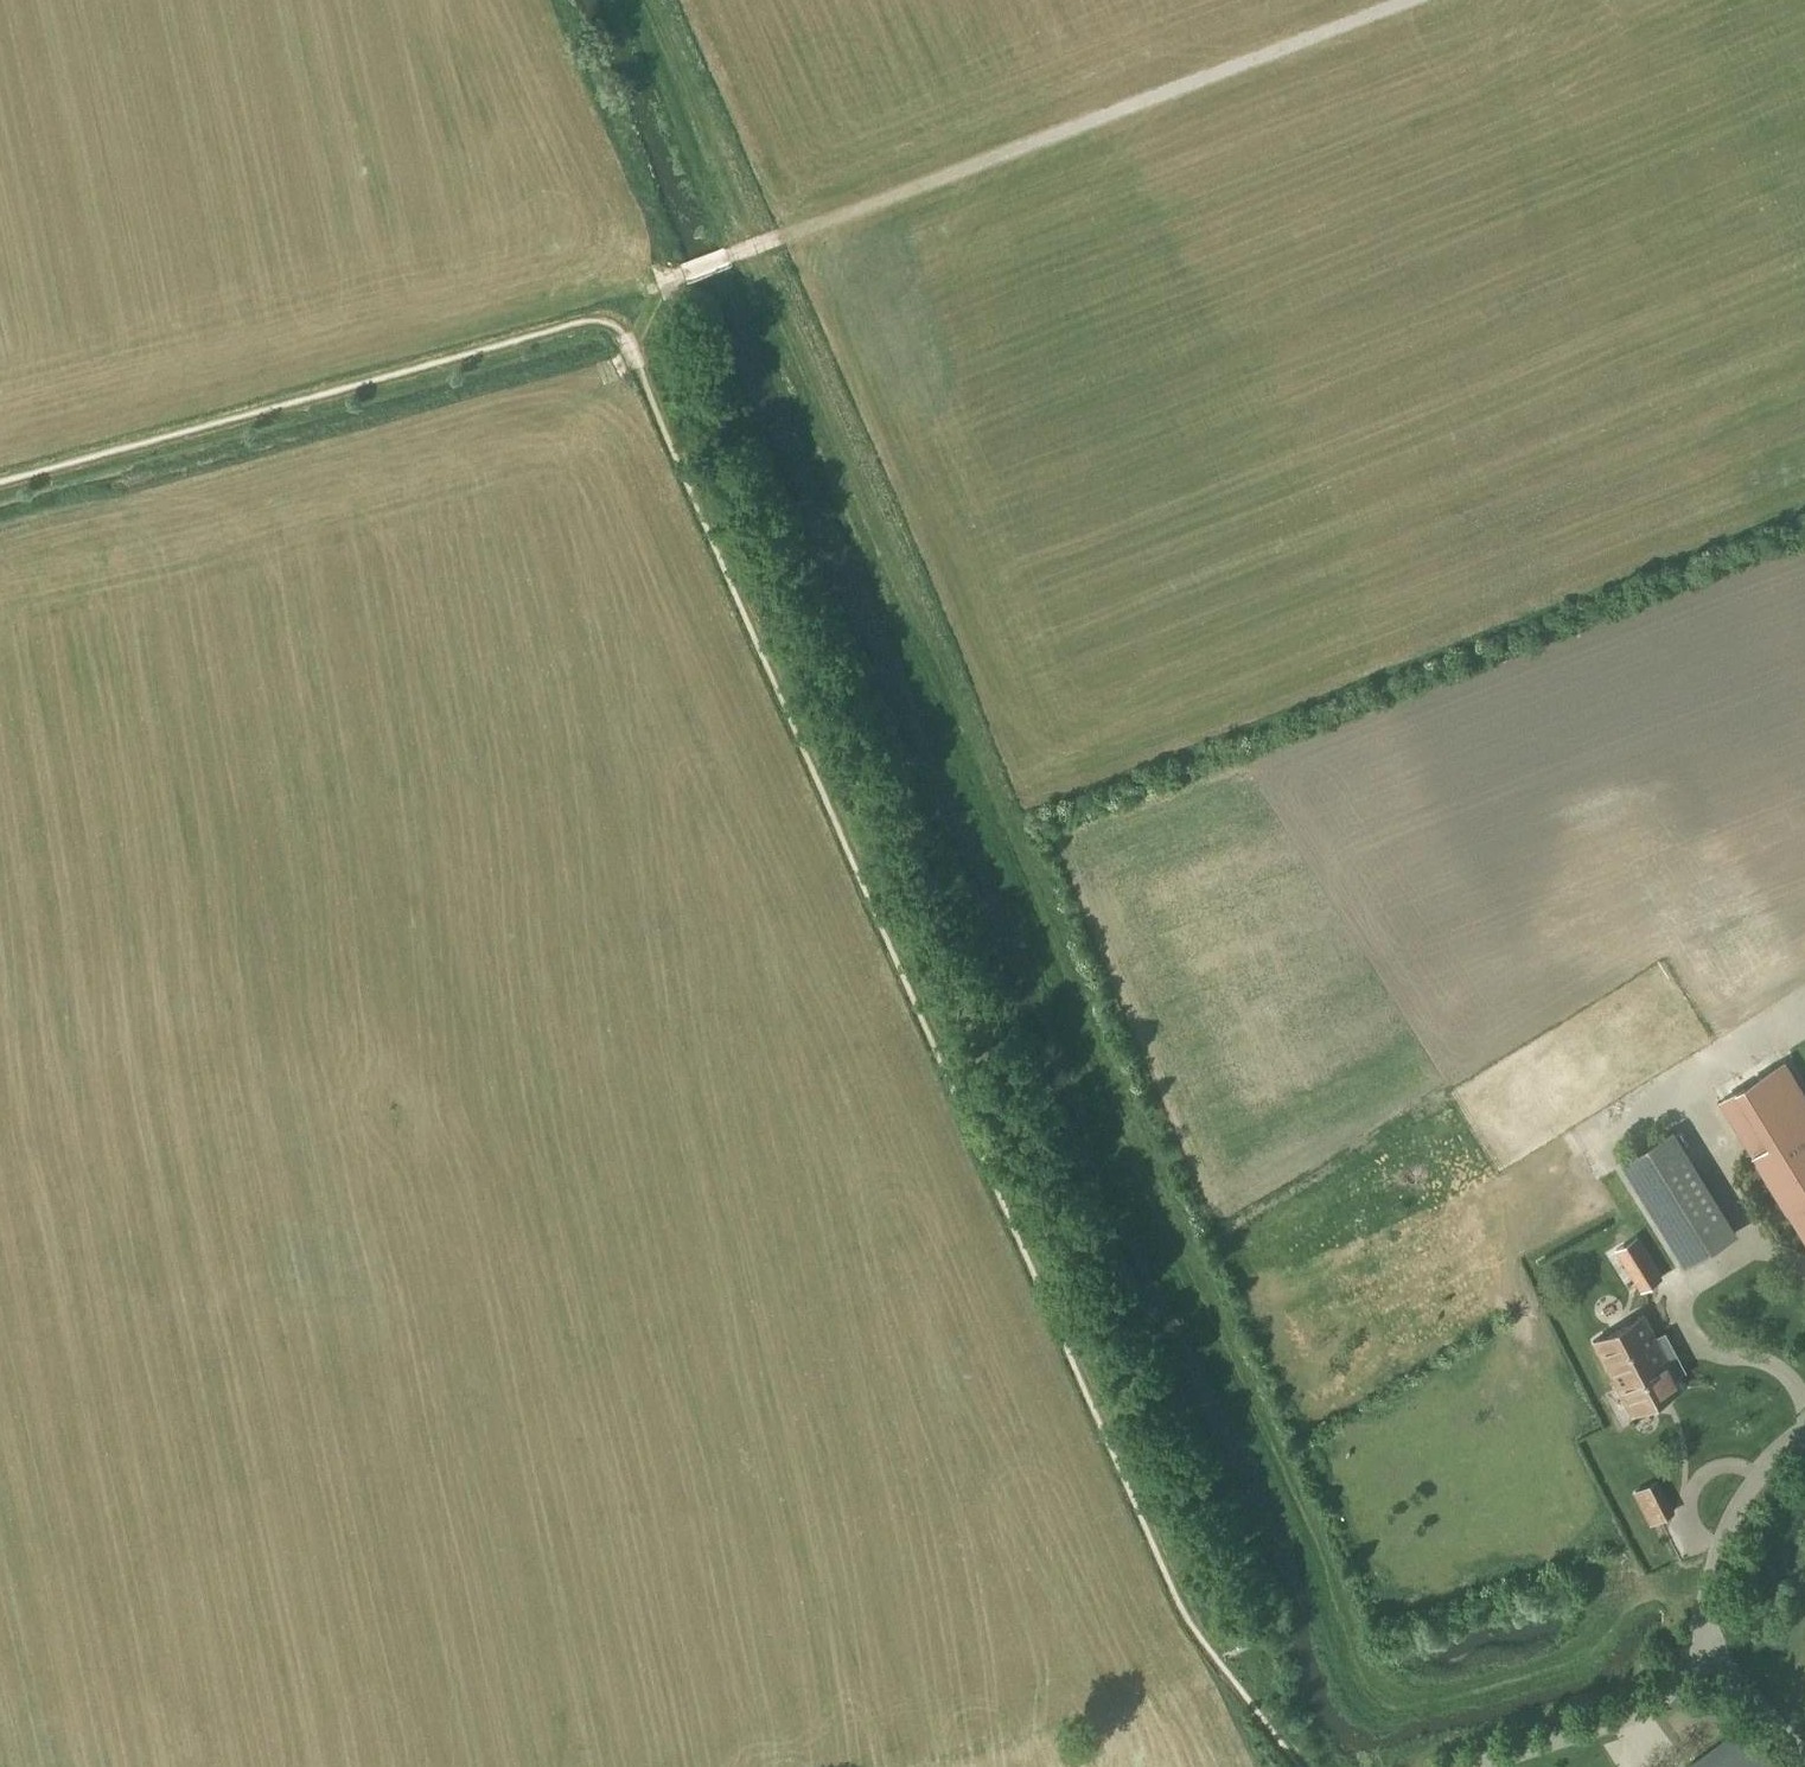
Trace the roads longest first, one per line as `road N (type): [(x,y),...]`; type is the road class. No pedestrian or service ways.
road 1 (unclassified): [(1479,1766),(1656,1710),(1683,1677),(1737,1512),(1766,1467),(1804,1436)]

